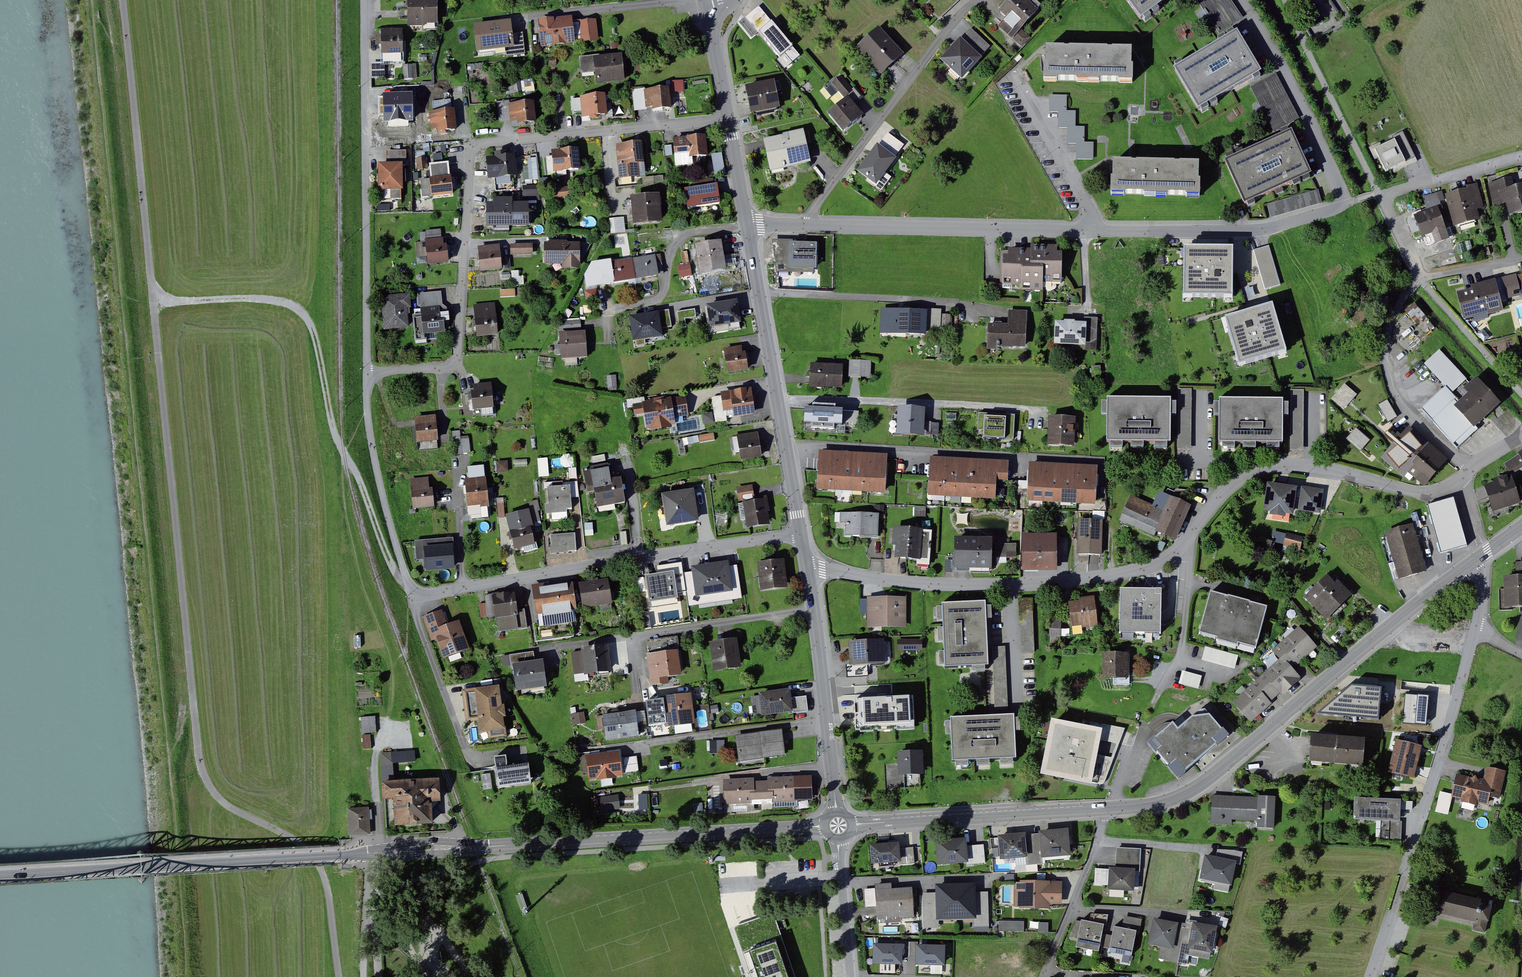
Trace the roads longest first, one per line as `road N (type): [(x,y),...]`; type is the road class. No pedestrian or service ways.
road 1 (track): [(342,976),(324,869),(305,844),(225,801),(202,761),(126,0)]
road 2 (tertiary): [(833,826),(0,875)]
road 3 (tertiary): [(1481,558),(1181,798),(855,824)]
road 4 (residential): [(810,569),(975,585),(1095,579),(1164,560),(1257,471),(1343,472),(1431,493),(1463,480)]
road 5 (residential): [(370,372),(385,491),(406,572),(421,592),(803,533)]
road 6 (residential): [(731,118),(478,144),(460,357),(443,367),(370,372)]
road 7 (residential): [(1095,230),(1269,228),(1349,204),(1243,0)]
road 8 (track): [(157,301),(267,296),(302,309),(321,345),(337,433),(398,571),(410,582)]
road 9 (residential): [(366,0),(370,372)]
road 10 (residential): [(1373,976),(1481,625)]
road 11 (residential): [(1473,468),(1397,395),(1387,338),(1422,278),(1521,259)]
road 12 (residential): [(751,225),(803,533)]
road 13 (residential): [(810,225),(1095,230)]
road 14 (residential): [(810,225),(955,23),(980,0)]
road 15 (residential): [(810,569),(841,815)]
road 16 (unclassified): [(1095,230),(1016,73)]
road 17 (residential): [(1521,156),(1386,195)]
road 18 (residential): [(844,836),(853,976)]

